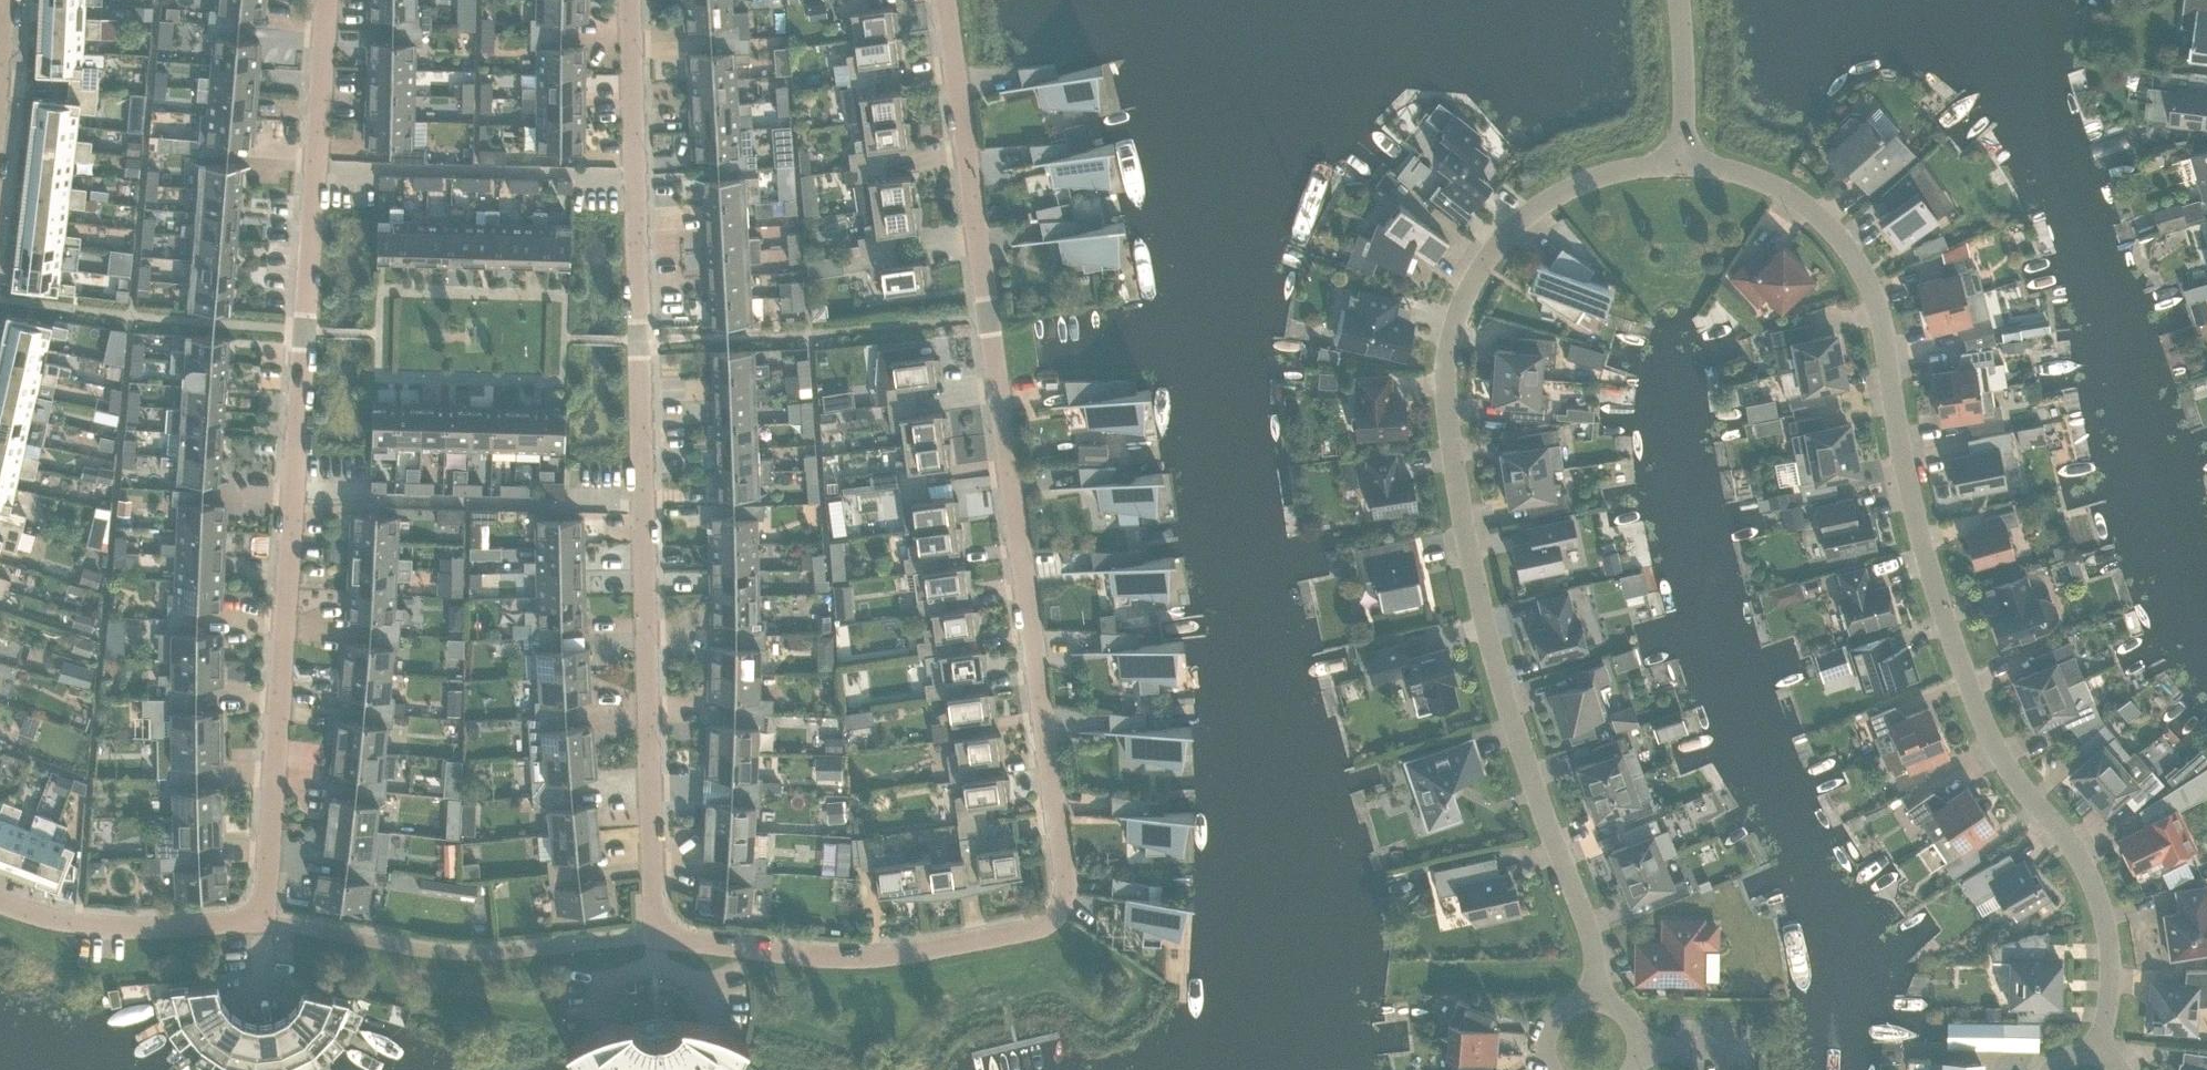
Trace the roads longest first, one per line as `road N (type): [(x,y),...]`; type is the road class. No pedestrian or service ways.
road 1 (residential): [(1049,924),(1004,945),(910,961),(659,936),(632,0)]
road 2 (residential): [(65,923),(231,922),(259,915),(266,895),(327,0)]
road 3 (residential): [(2091,1053),(2107,1005),(2104,926),(2089,877),(2006,764),(1969,675),(1904,460),(1894,360),(1877,290),(1830,225),(1768,182),(1685,158)]
road 4 (residential): [(1599,1002),(1599,967),(1515,722),(1448,445),(1448,364),(1457,316),(1477,274),(1526,215),(1610,173),(1685,158)]
road 5 (residential): [(1049,924),(1064,885),(1054,802),(944,0)]
road 6 (residential): [(1685,158),(1677,0)]

